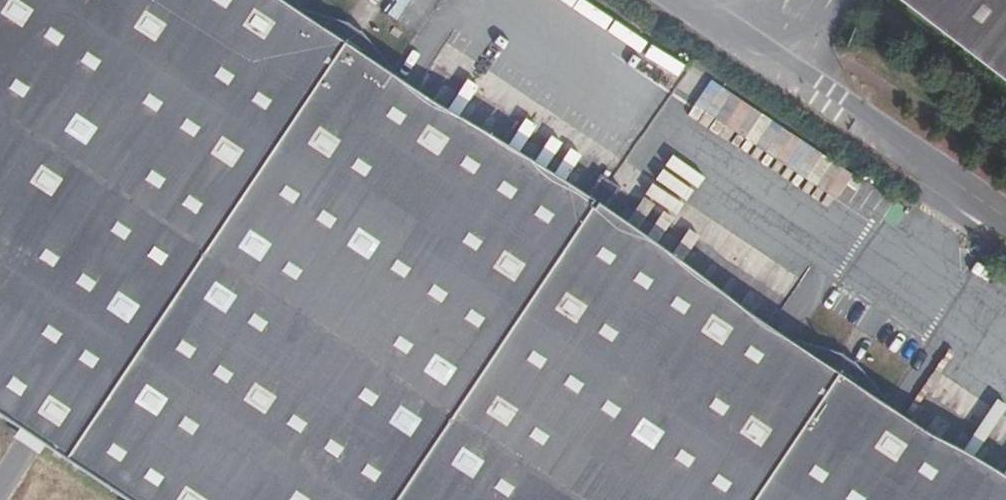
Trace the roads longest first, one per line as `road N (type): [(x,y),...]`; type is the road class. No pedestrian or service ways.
road 1 (unclassified): [(1005,217),(682,0)]

